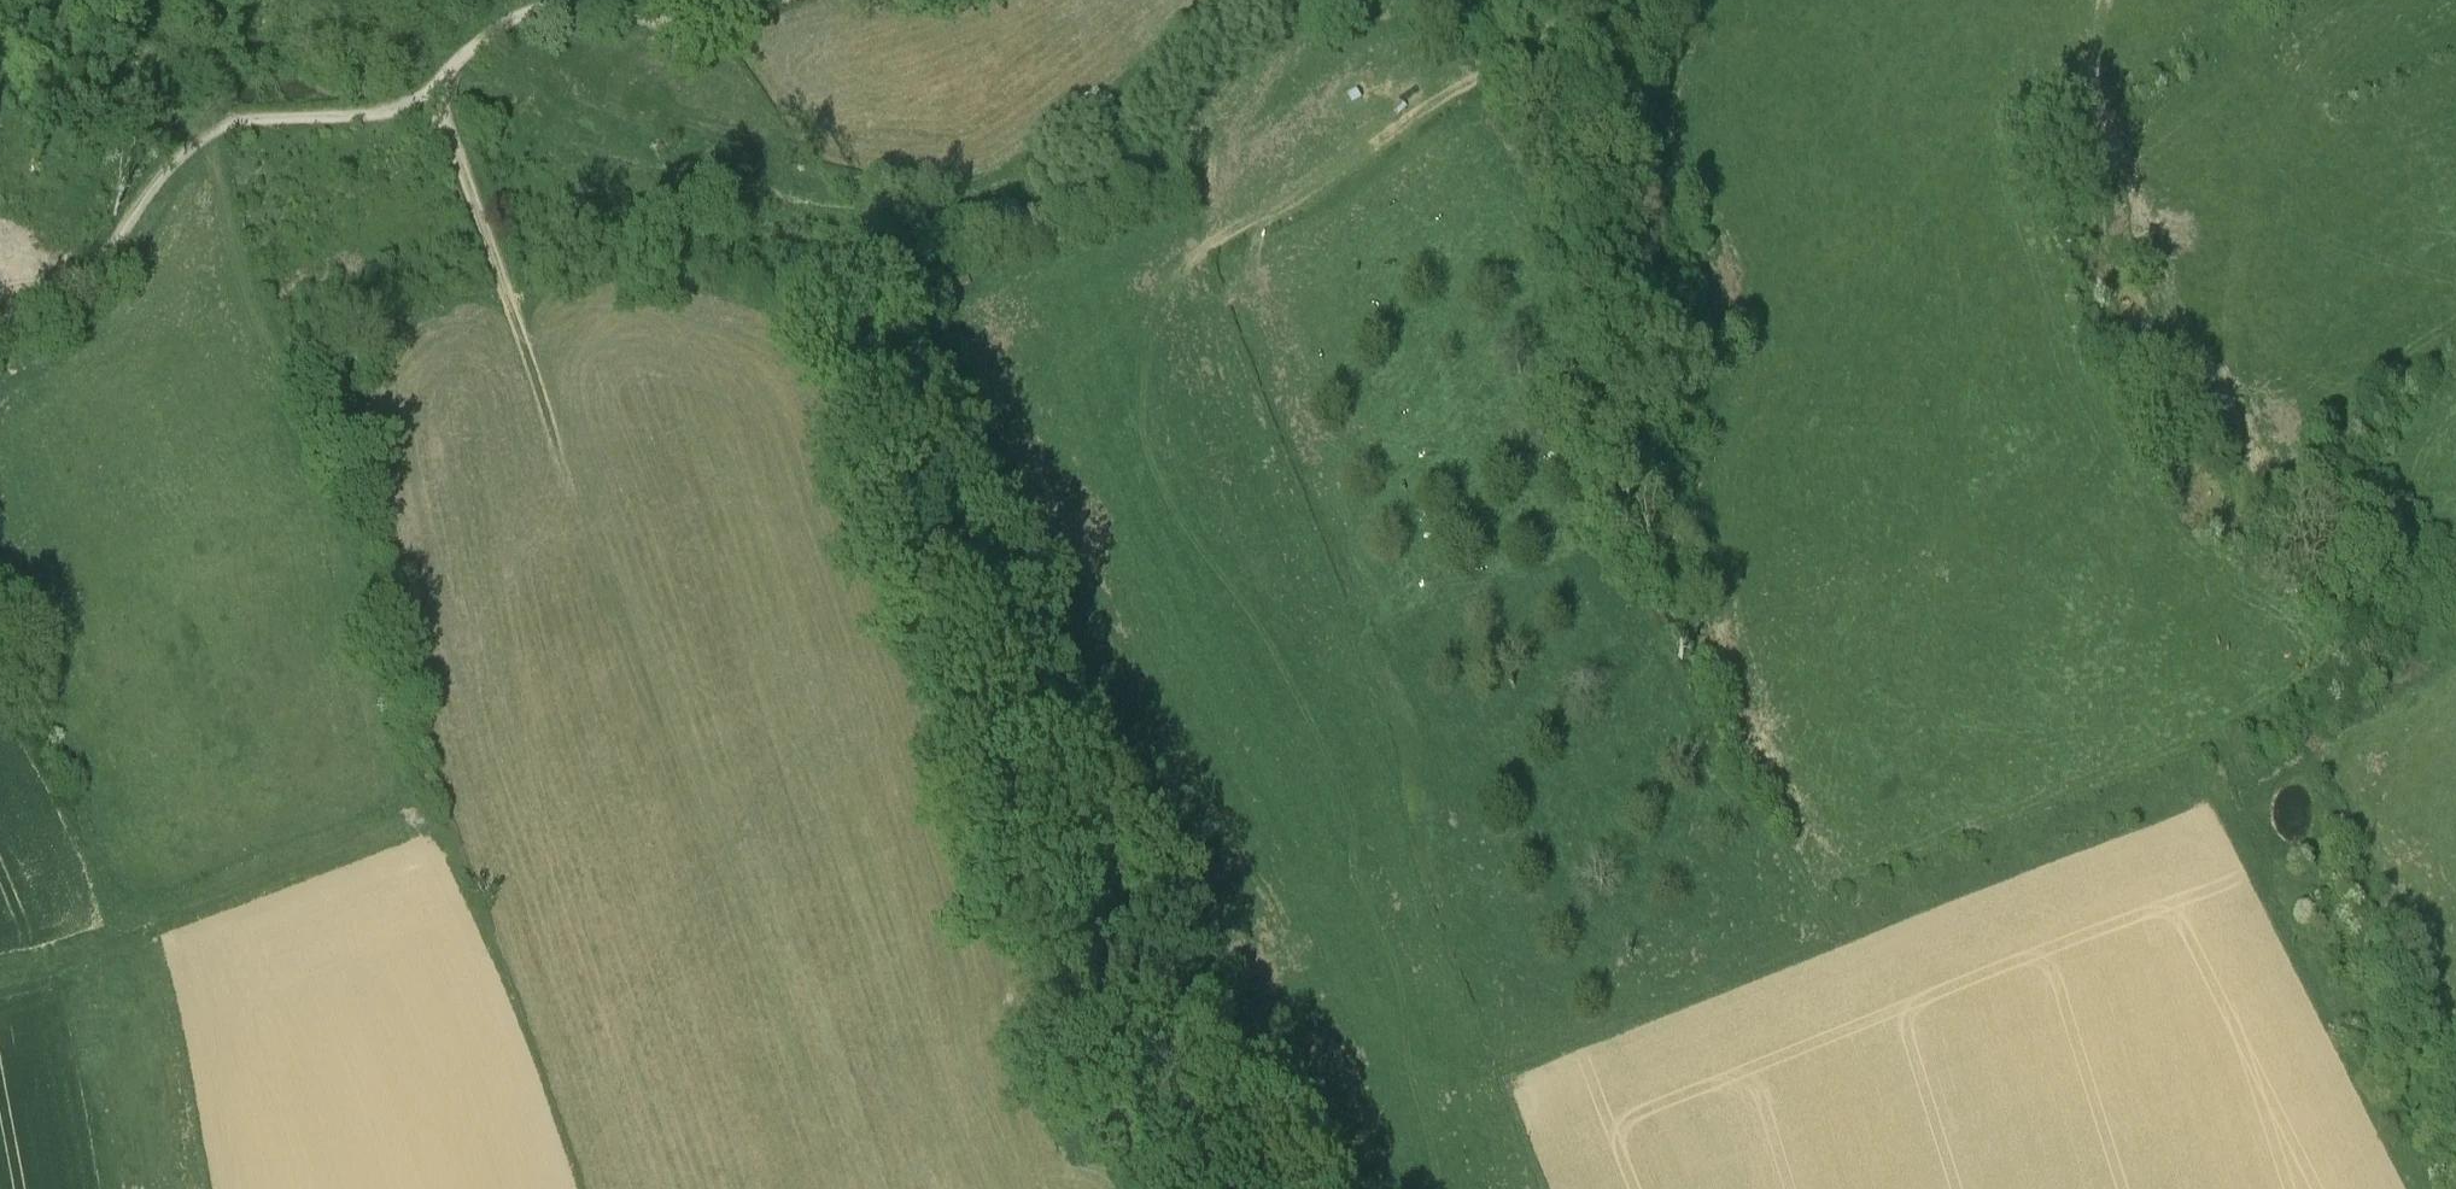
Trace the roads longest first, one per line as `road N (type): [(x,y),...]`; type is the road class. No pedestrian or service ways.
road 1 (track): [(1579,0),(1546,49),(1546,130),(1609,231),(1639,298),(1648,359),(1633,479),(1686,631)]
road 2 (track): [(0,301),(93,262),(171,163),(223,122),(428,106)]
road 3 (track): [(428,106),(481,40),(542,11),(596,8),(698,25),(783,0)]
road 4 (track): [(428,106),(446,128),(509,304)]

